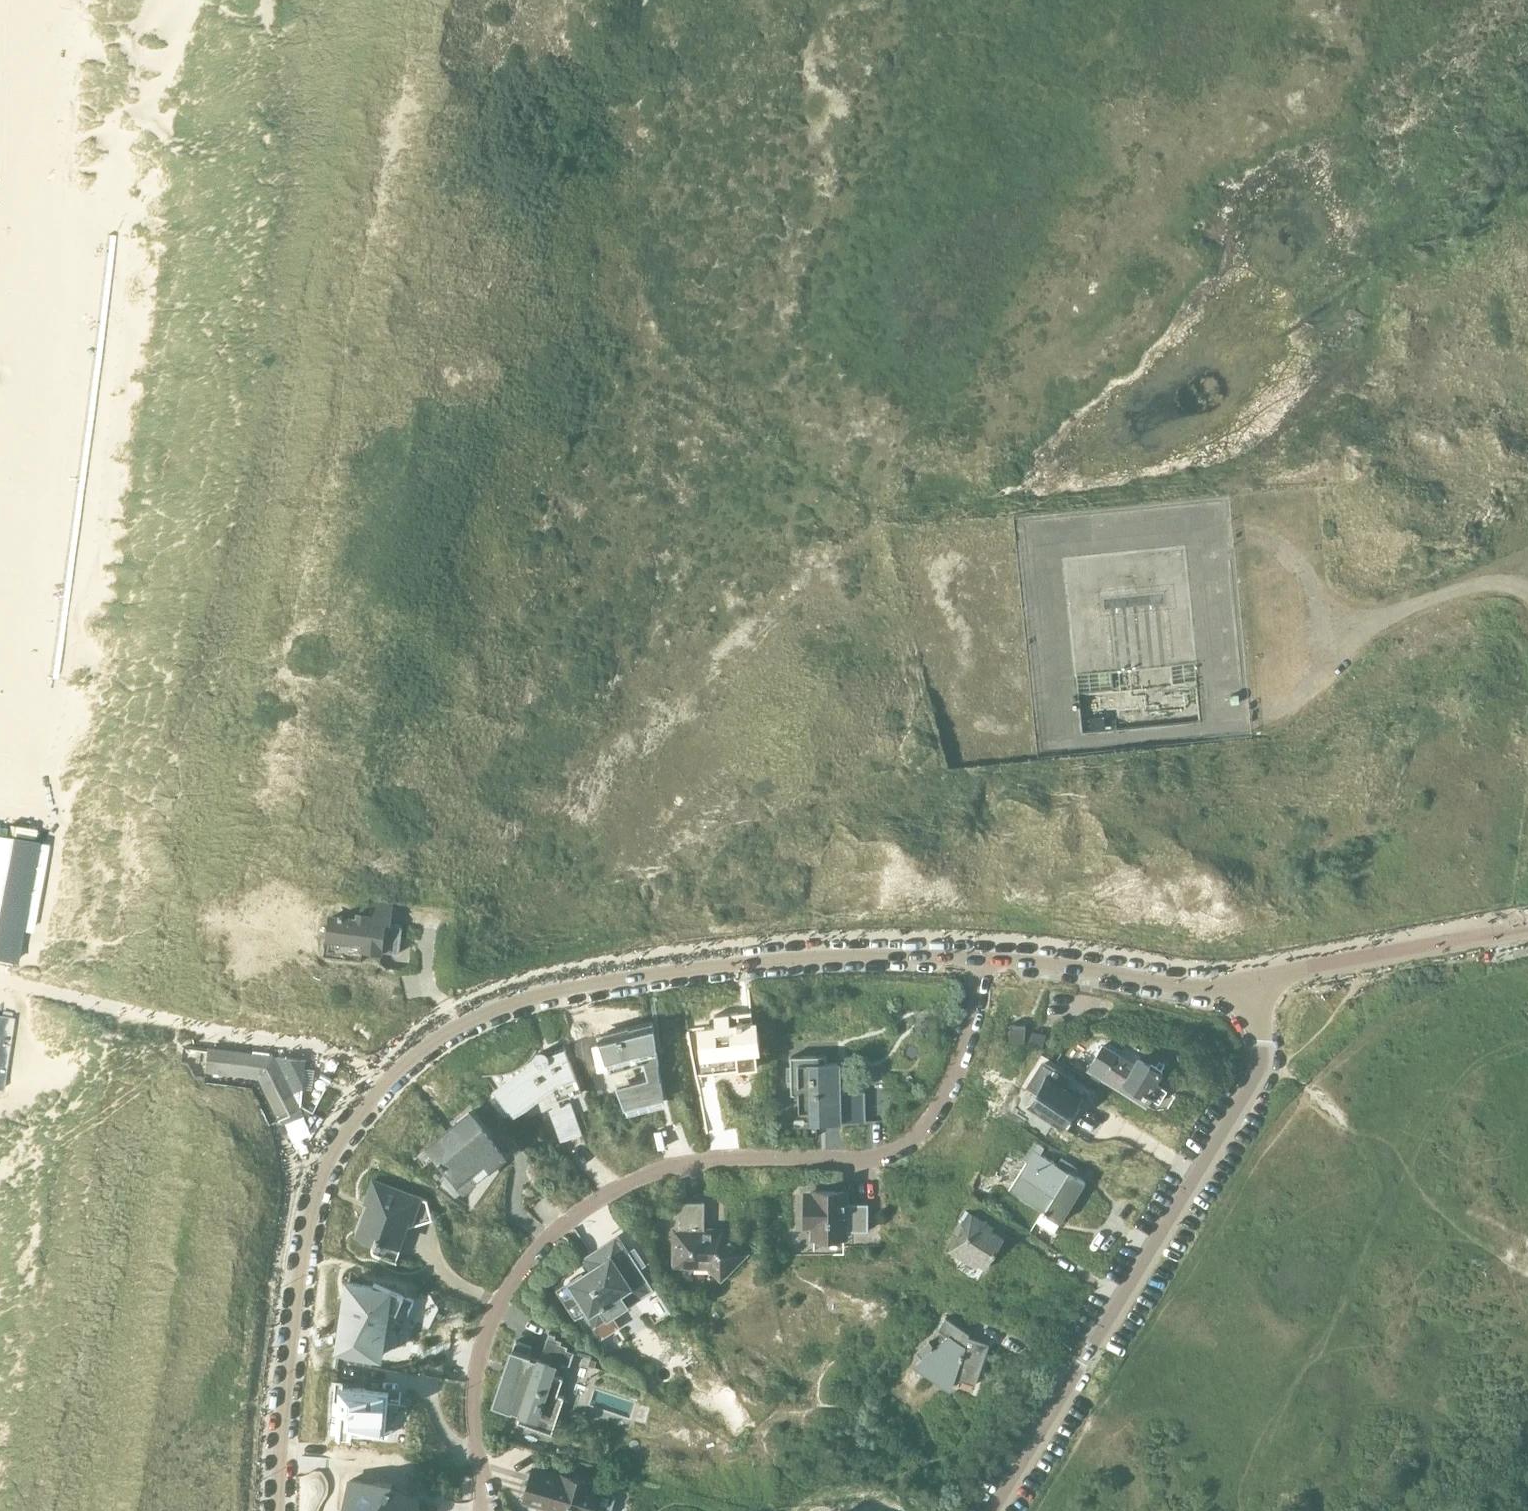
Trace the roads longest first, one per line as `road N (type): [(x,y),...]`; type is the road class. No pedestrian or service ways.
road 1 (residential): [(280,1510),(288,1368),(314,1201),(355,1120),(426,1046),(480,1015),(577,987),(801,960),(990,961)]
road 2 (residential): [(990,961),(956,1074),(930,1120),(896,1151),(670,1167),(596,1201),(535,1252),(502,1297),(476,1372),(483,1510)]
road 3 (residential): [(990,1510),(1260,1062),(1256,980)]
road 4 (residential): [(1256,980),(1527,928)]
road 5 (residential): [(990,961),(1190,987),(1256,980)]

